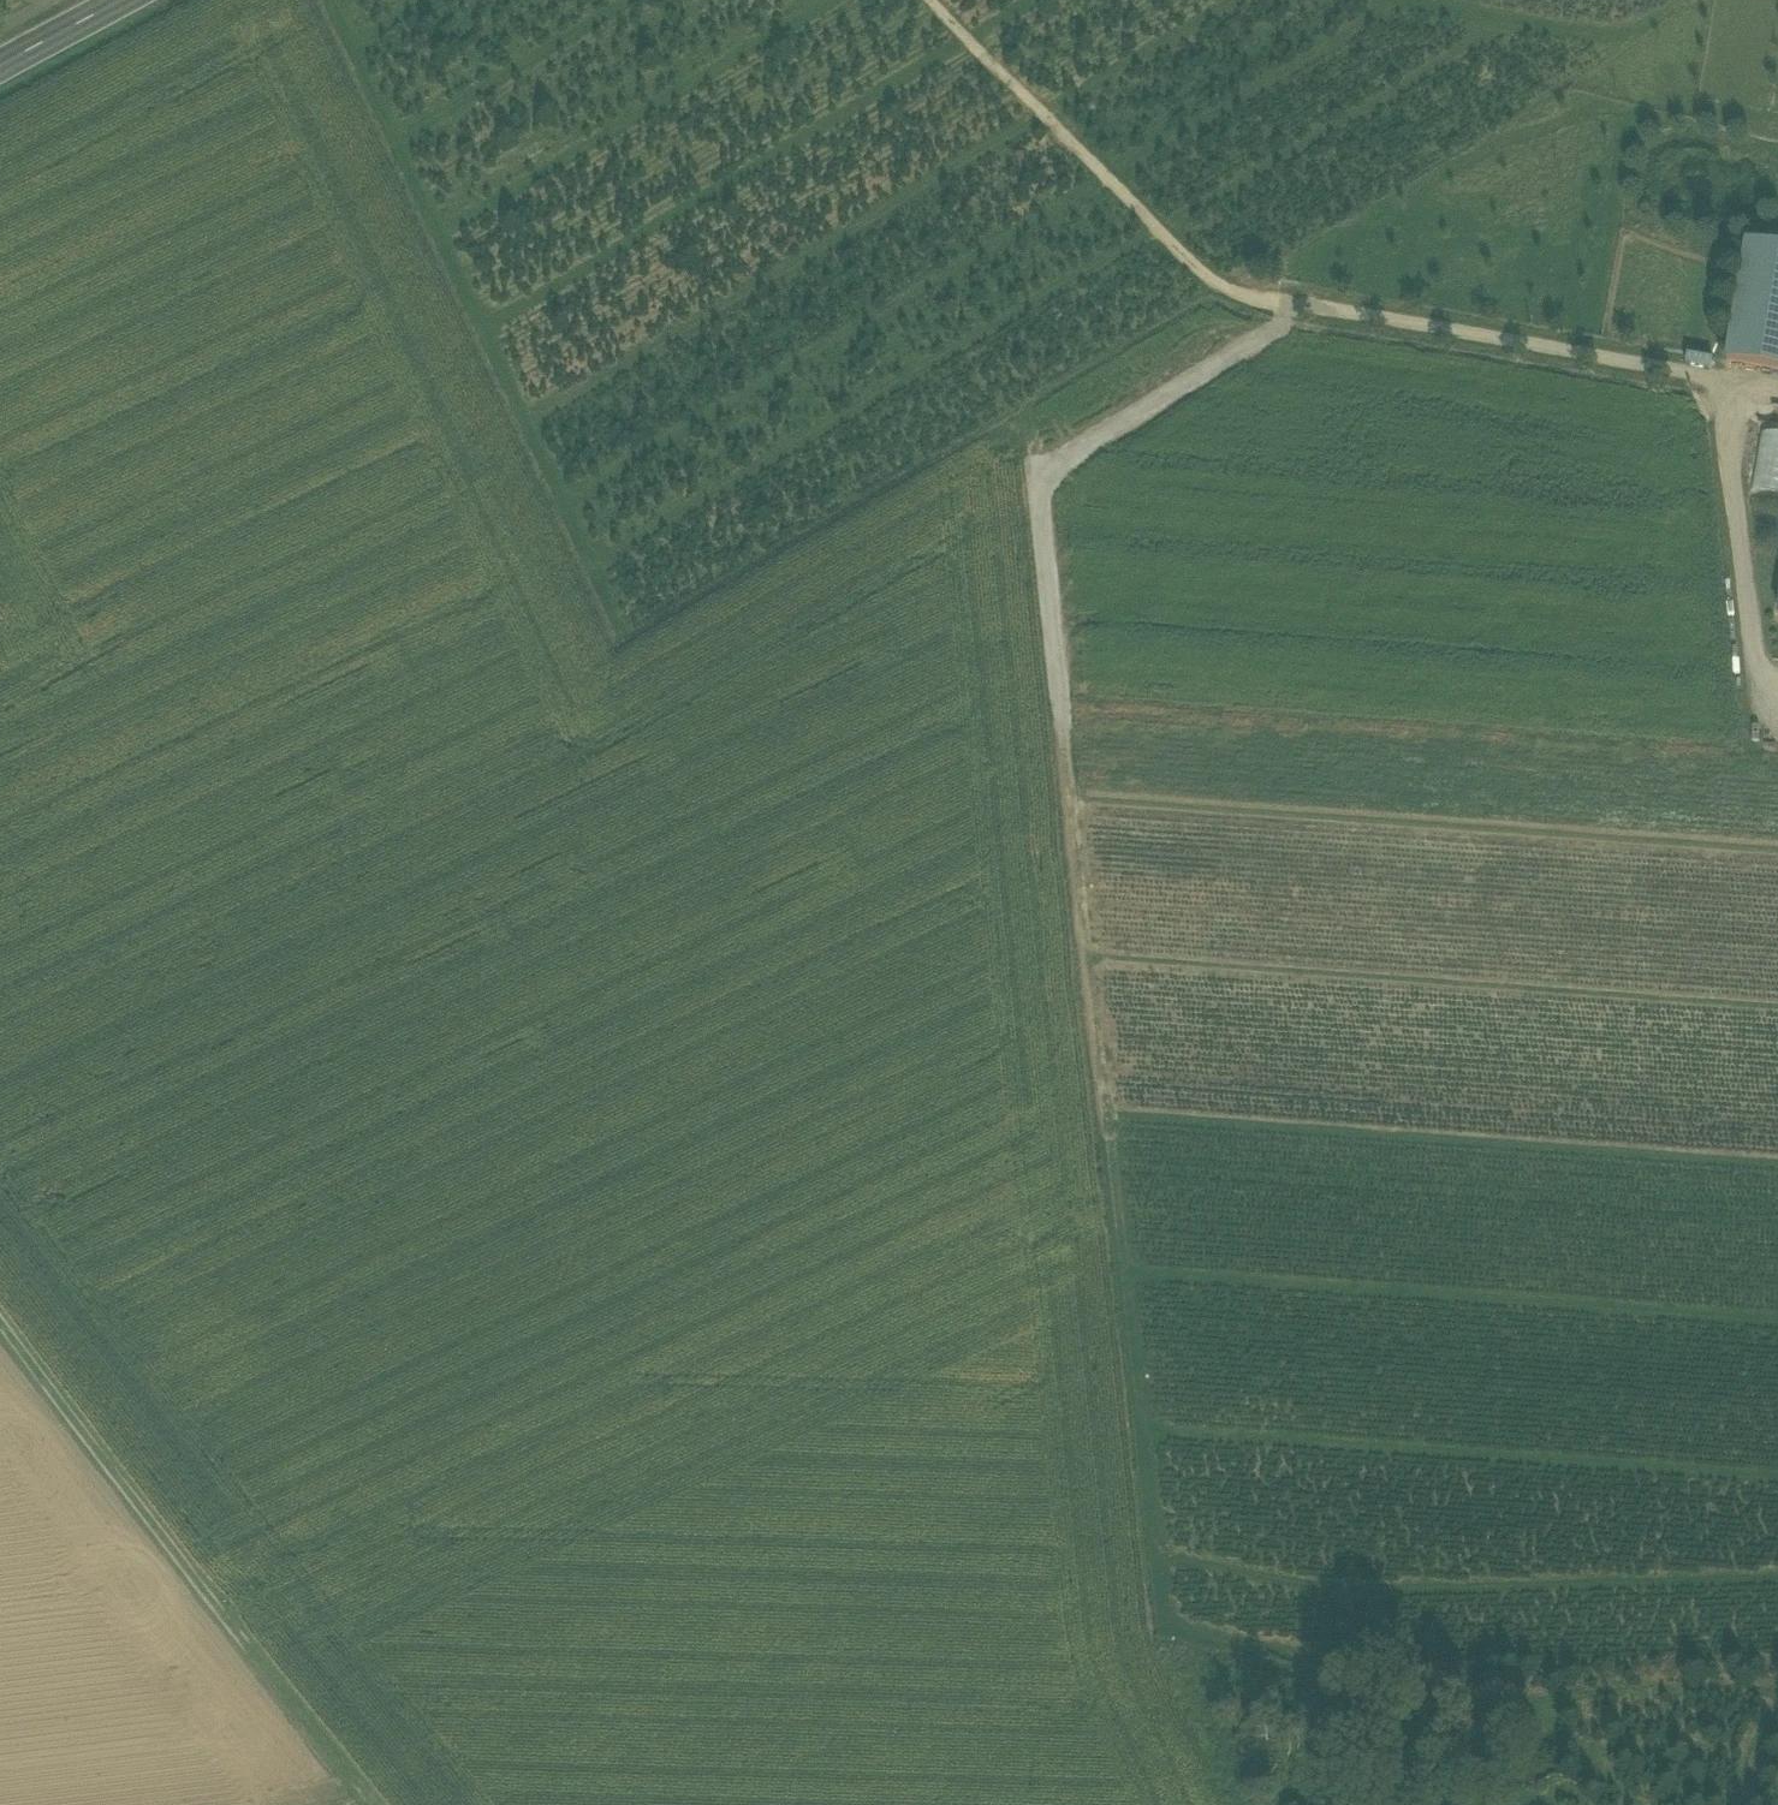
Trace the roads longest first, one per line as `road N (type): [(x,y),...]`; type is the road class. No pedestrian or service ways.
road 1 (track): [(377,1804),(0,1317)]
road 2 (secondary): [(0,67),(121,0)]

